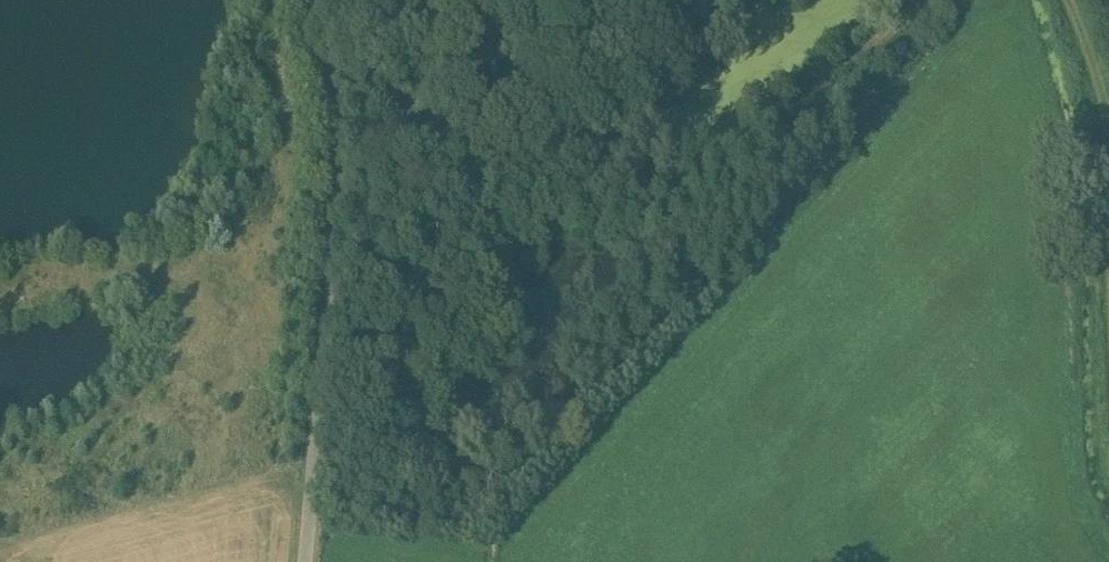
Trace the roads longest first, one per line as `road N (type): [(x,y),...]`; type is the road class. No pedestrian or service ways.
road 1 (unclassified): [(305,561),(341,189),(340,135),(316,0)]
road 2 (track): [(271,0),(283,110),(274,222),(229,254),(184,268),(0,293)]
road 3 (track): [(327,62),(467,129),(497,122),(530,98),(613,17),(658,23),(674,55)]
road 4 (track): [(341,189),(448,180),(475,187),(502,199),(526,239)]

